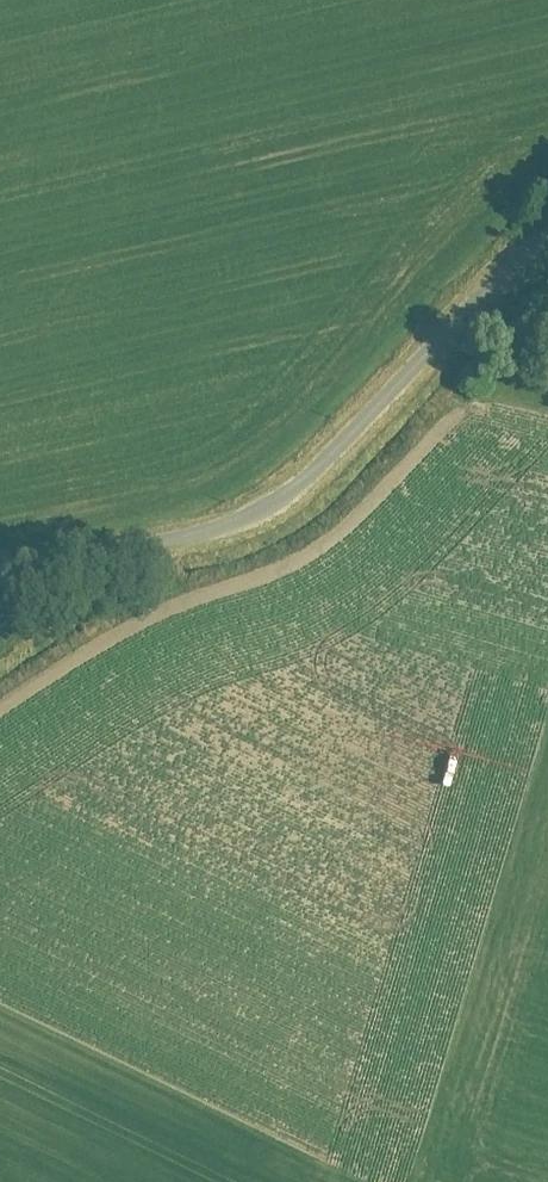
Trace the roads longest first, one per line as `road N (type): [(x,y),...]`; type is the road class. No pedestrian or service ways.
road 1 (residential): [(0,575),(209,537),(261,520),(307,486),(547,239)]

